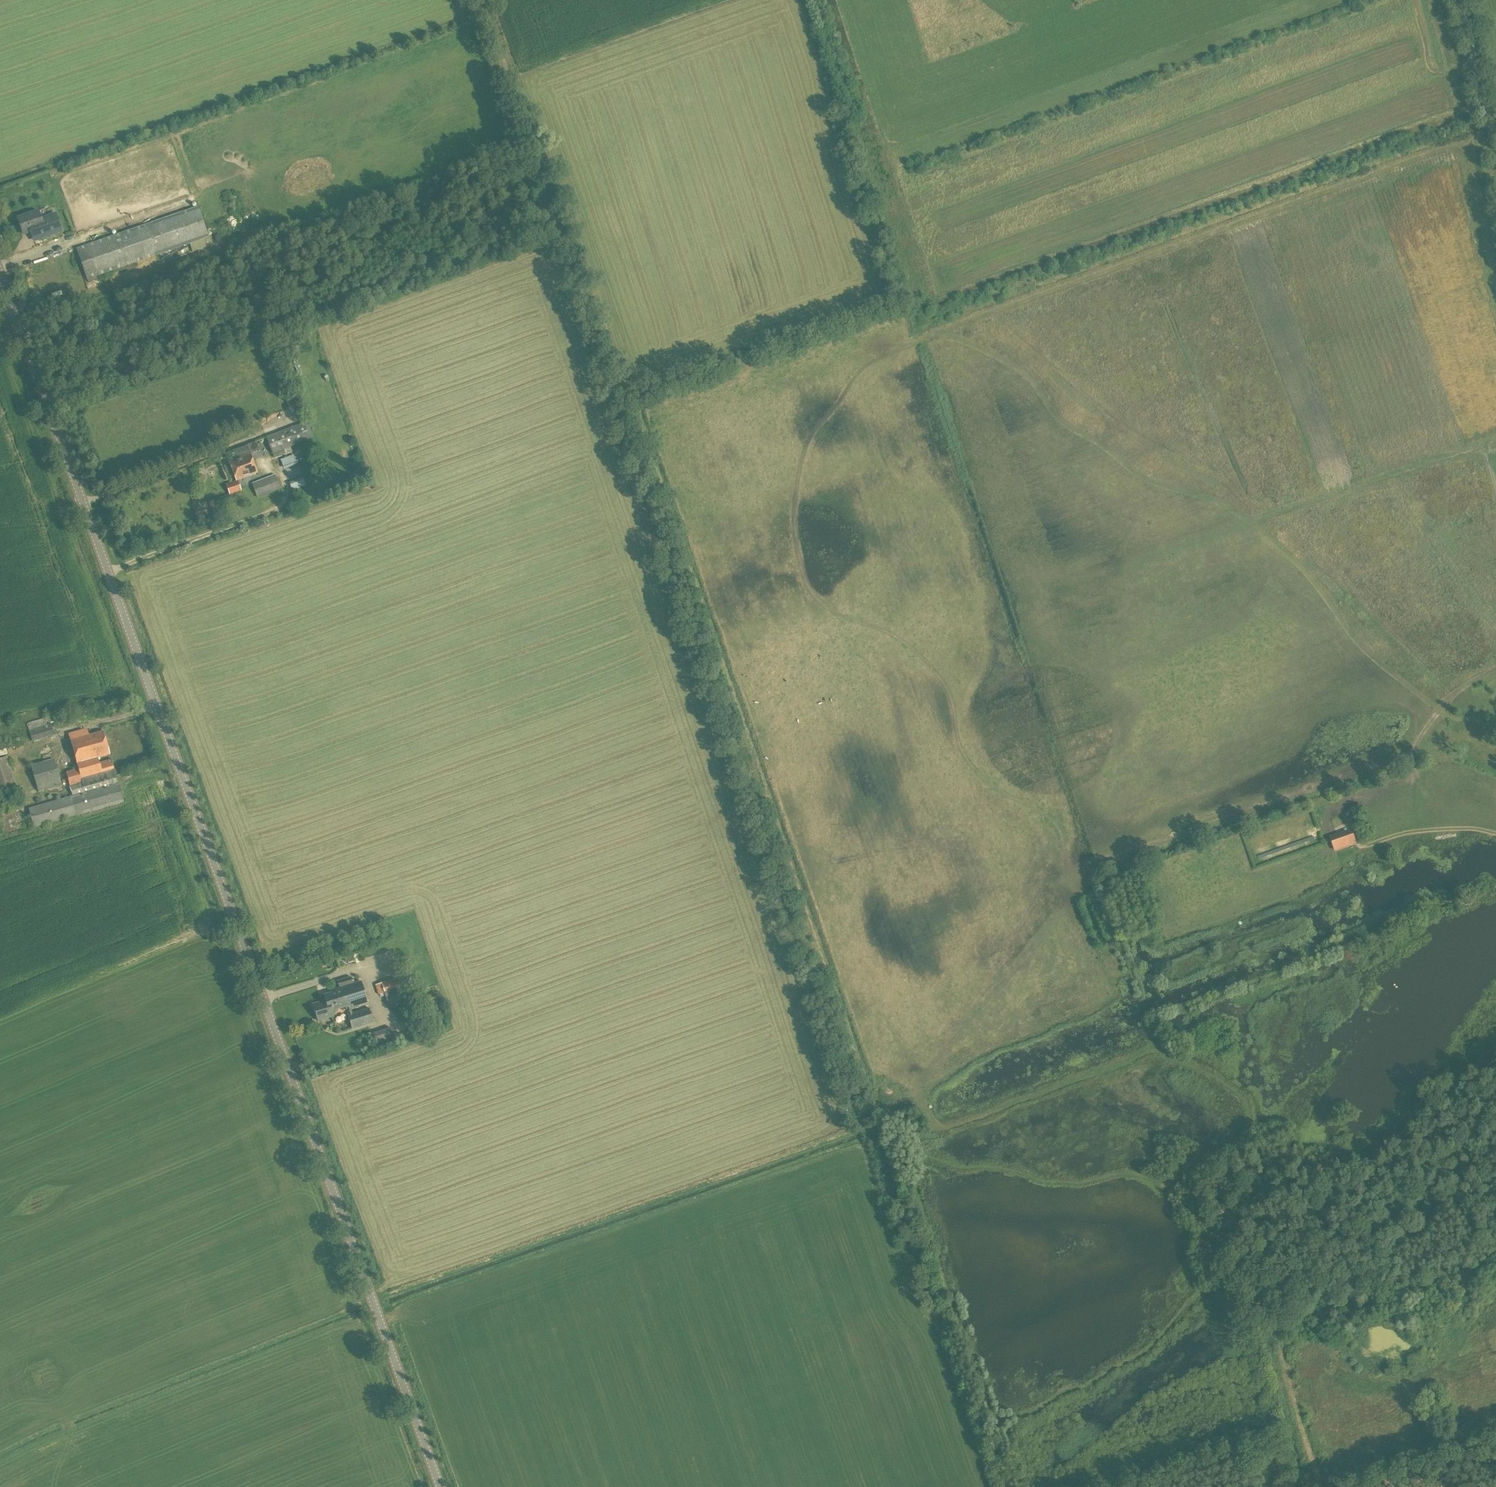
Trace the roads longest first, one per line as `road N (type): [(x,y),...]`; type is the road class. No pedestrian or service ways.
road 1 (track): [(483,0),(781,862),(863,1123),(858,1140),(376,1310),(0,1463)]
road 2 (tertiary): [(440,1486),(0,275)]
road 3 (unclassified): [(1495,144),(1458,0)]

